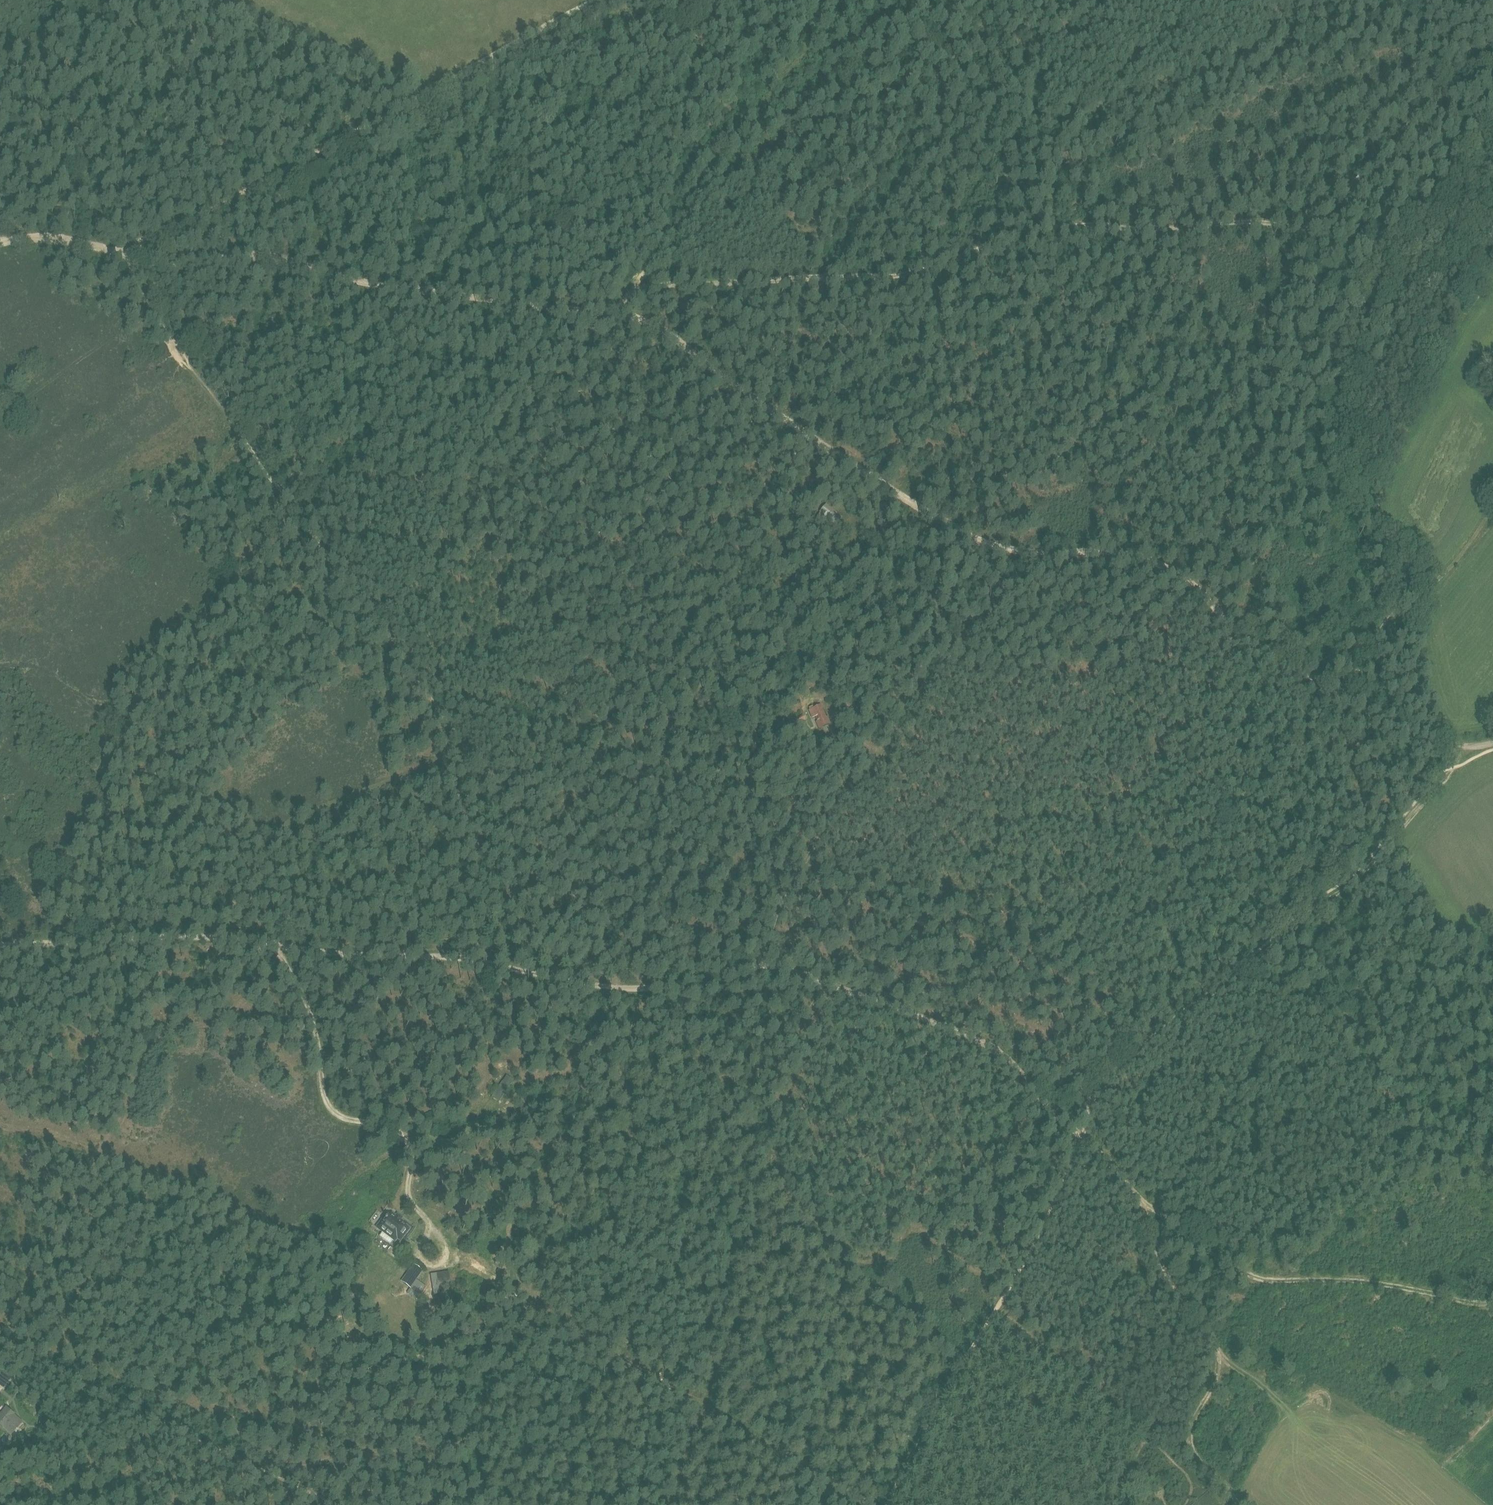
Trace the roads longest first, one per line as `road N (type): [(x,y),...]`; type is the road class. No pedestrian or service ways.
road 1 (track): [(123,260),(146,277),(258,263),(386,290),(615,308),(857,477),(989,555),(1143,559),(1397,731),(1482,753)]
road 2 (track): [(1492,53),(1449,79),(1323,195),(1288,211),(1026,235),(866,278),(624,281),(615,308)]
road 3 (track): [(302,946),(601,990),(672,987),(767,965),(996,1051),(1077,1130)]
road 4 (track): [(123,260),(615,0)]
road 5 (track): [(767,965),(808,863),(949,664),(989,555)]
road 6 (track): [(890,1504),(996,1320),(1054,1204),(1077,1130)]
road 7 (track): [(0,1337),(350,1504)]
road 8 (track): [(426,1224),(408,1198),(412,1159),(395,1135),(322,1105),(315,1019),(282,946)]
road 9 (track): [(302,946),(130,935),(0,944)]
road 10 (track): [(0,242),(90,243),(123,260)]

